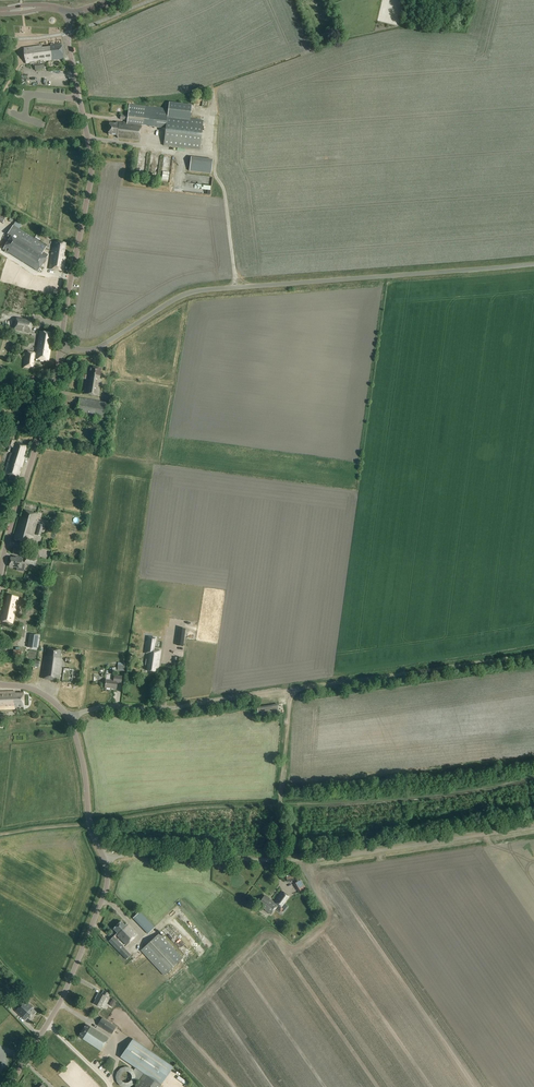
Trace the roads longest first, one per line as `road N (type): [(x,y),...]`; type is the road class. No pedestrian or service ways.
road 1 (unclassified): [(533,265),(197,291),(97,348),(61,347)]
road 2 (unclassified): [(106,861),(325,858),(533,827)]
road 3 (unclassified): [(70,287),(92,172),(68,39),(70,12)]
road 4 (unclassified): [(106,861),(105,894),(66,990),(10,1086)]
road 5 (track): [(291,690),(533,655)]
road 6 (unclassified): [(61,347),(0,576)]
road 7 (unclassified): [(71,719),(90,826),(106,861)]

